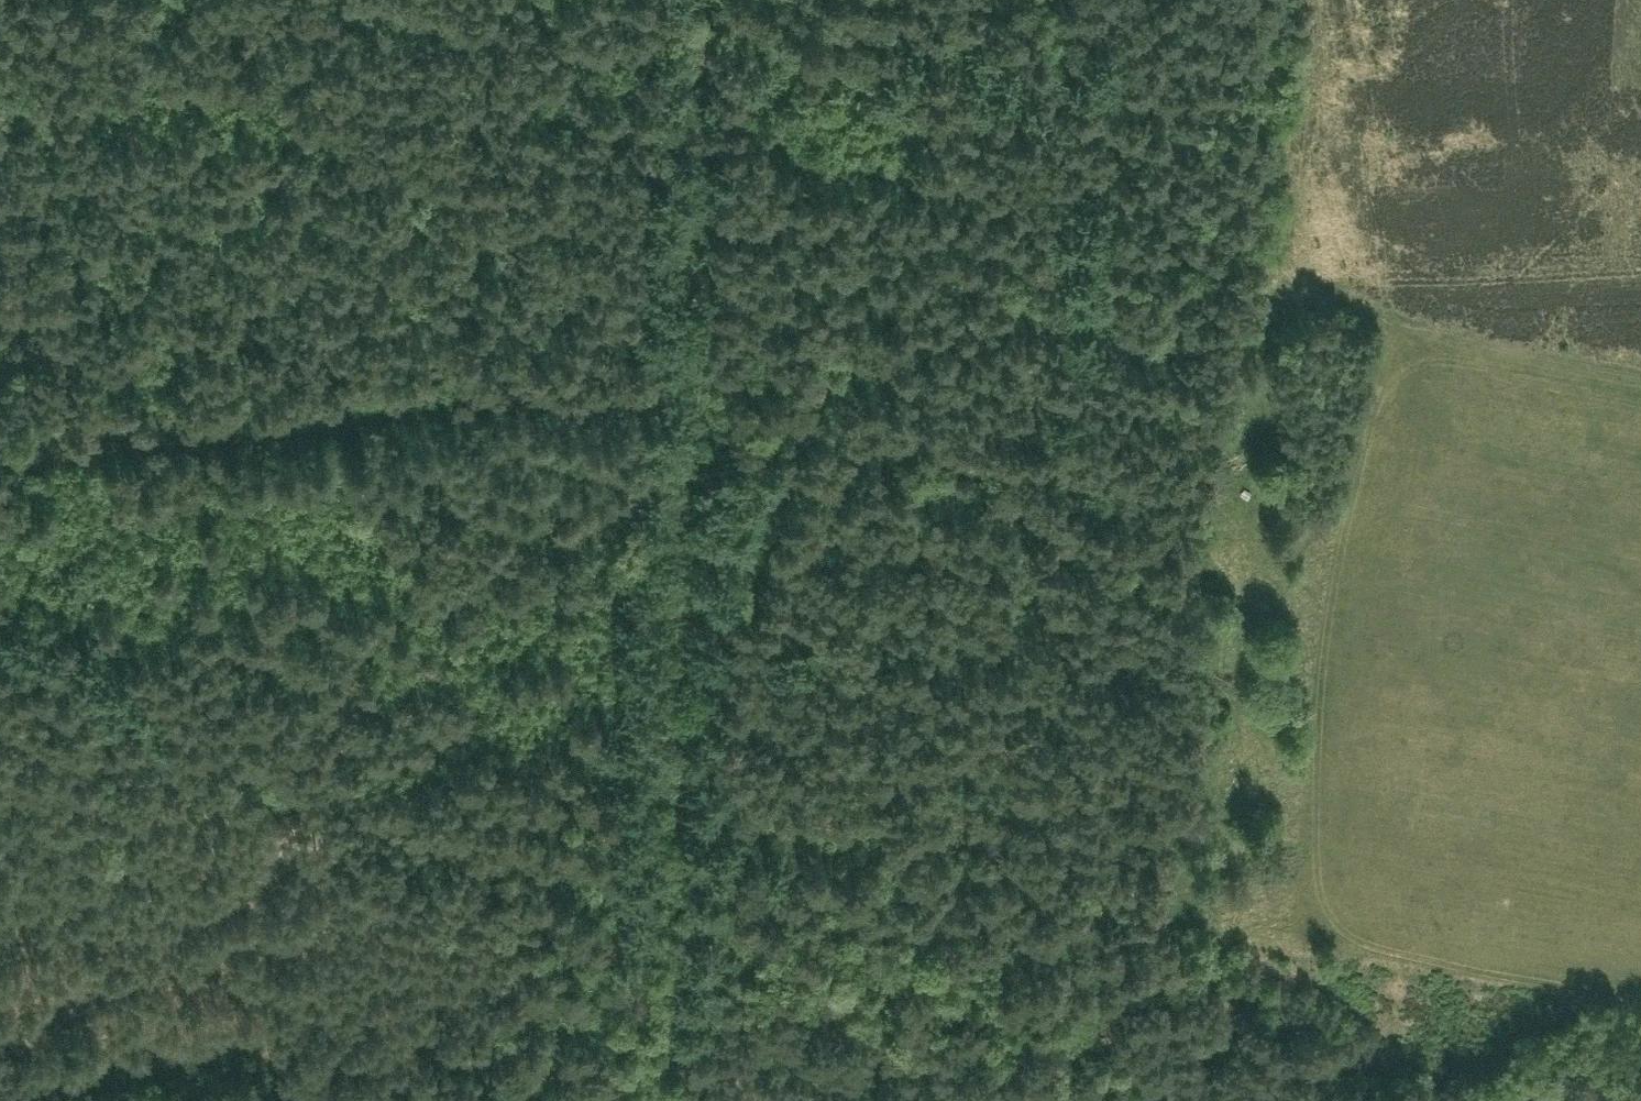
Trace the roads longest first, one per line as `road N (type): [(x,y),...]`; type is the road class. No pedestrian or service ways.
road 1 (track): [(0,444),(401,417)]

